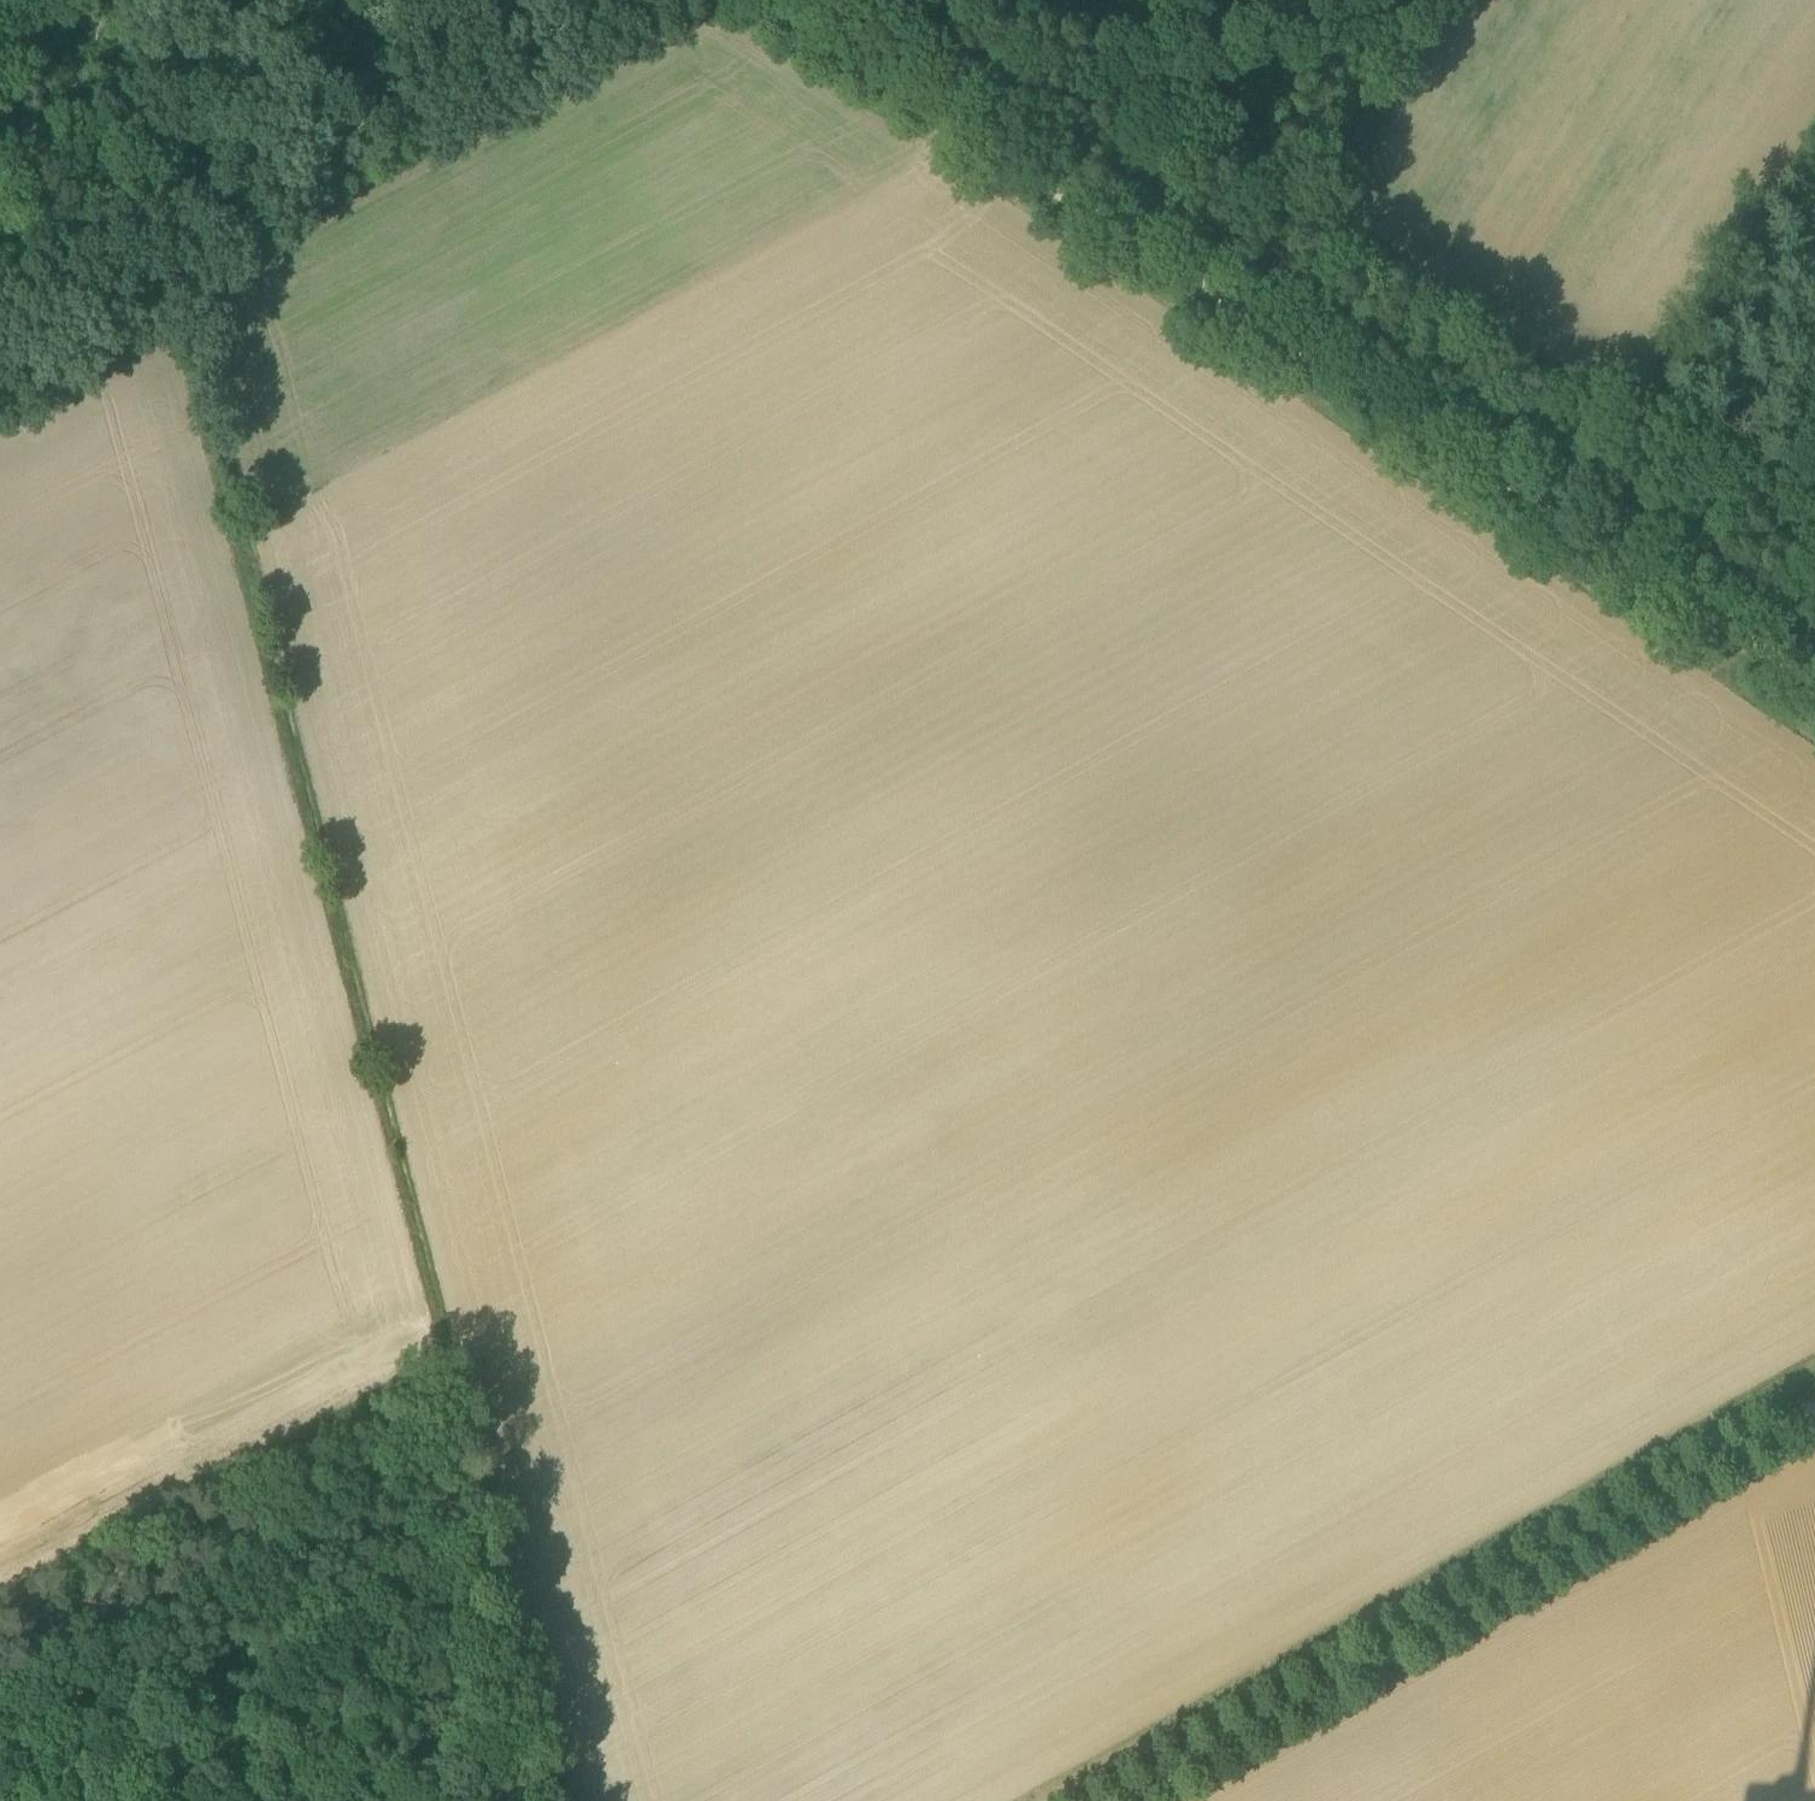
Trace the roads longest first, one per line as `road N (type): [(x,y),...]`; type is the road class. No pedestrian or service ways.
road 1 (track): [(765,0),(1814,691)]
road 2 (track): [(1814,1417),(1117,1800)]
road 3 (track): [(1004,14),(1171,121)]
road 4 (track): [(1171,121),(1210,0)]

